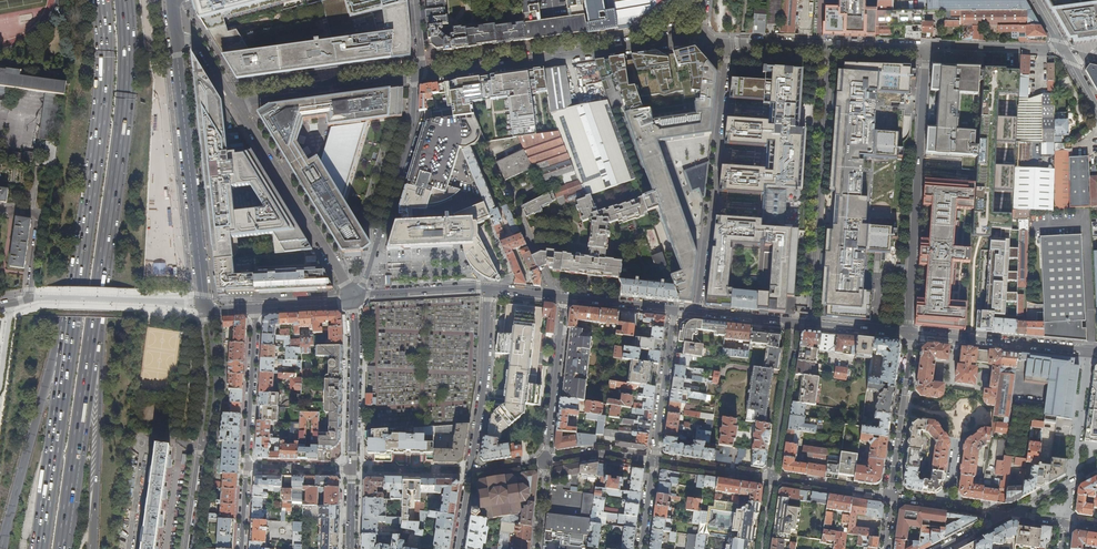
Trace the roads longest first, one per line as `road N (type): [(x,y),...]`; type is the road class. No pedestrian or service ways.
road 1 (trunk): [(105,0),(104,135),(67,349)]
road 2 (residential): [(704,37),(417,78)]
road 3 (trunk): [(101,284),(123,152),(126,0)]
road 4 (residential): [(910,333),(927,49)]
road 5 (residential): [(811,324),(829,46)]
road 6 (residential): [(728,43),(700,312)]
road 7 (residential): [(205,306),(176,38)]
road 8 (trunk): [(62,548),(101,284)]
road 9 (trunk): [(93,548),(101,284)]
road 10 (residential): [(192,548),(216,385),(205,306)]
road 11 (residential): [(354,299),(415,122),(417,78)]
road 12 (residential): [(354,299),(236,102)]
road 13 (trunk): [(67,349),(47,381),(2,548)]
road 14 (trunk): [(67,349),(39,548)]
road 15 (unclassified): [(468,471),(486,377),(490,289)]
road 16 (unclassified): [(236,102),(417,78)]
road 17 (secondary): [(1090,352),(910,333)]
road 18 (secondary): [(354,299),(353,469)]
road 19 (residential): [(546,461),(565,298)]
road 20 (residential): [(910,333),(892,496)]
road 21 (residential): [(246,466),(254,308)]
road 22 (residential): [(774,479),(794,323)]
road 23 (residential): [(0,209),(40,216),(28,300),(0,306)]
road 24 (residential): [(675,309),(653,460)]
road 25 (secondary): [(490,289),(354,299)]
road 26 (residential): [(1063,51),(927,49)]
road 27 (residential): [(1071,481),(1090,352)]
road 28 (residential): [(653,460),(774,479)]

